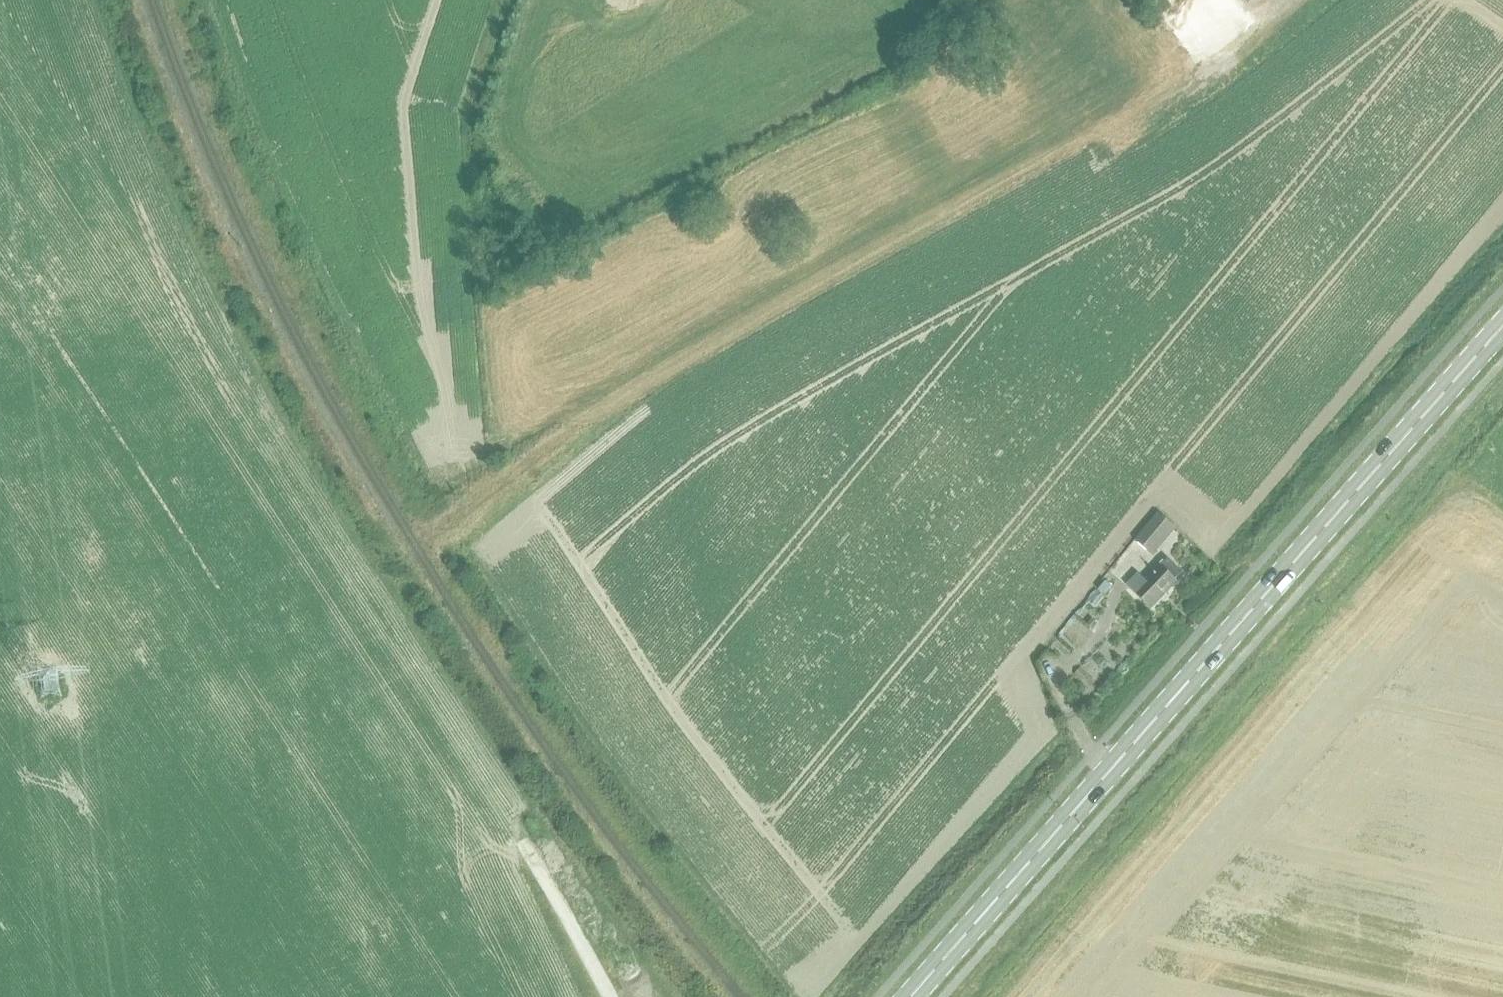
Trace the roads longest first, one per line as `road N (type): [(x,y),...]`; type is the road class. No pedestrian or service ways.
road 1 (secondary): [(910,996),(1502,326)]

